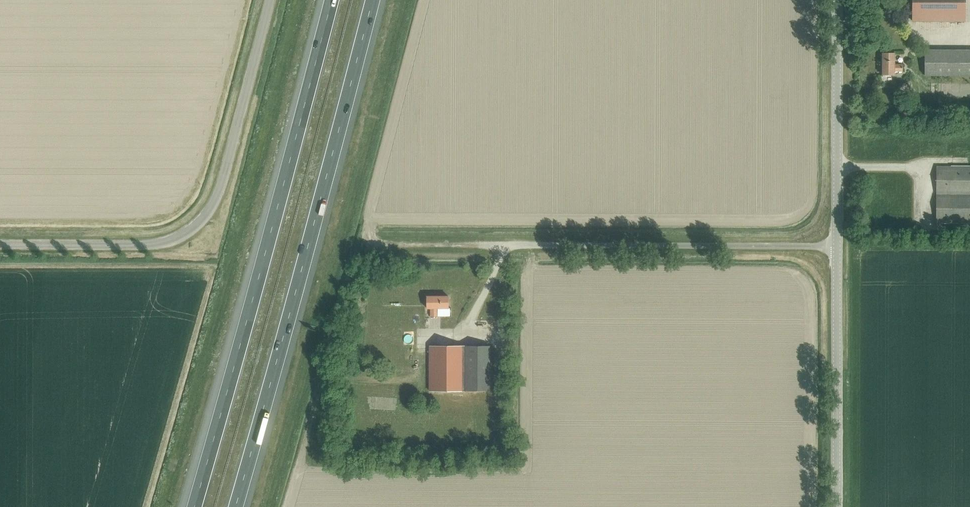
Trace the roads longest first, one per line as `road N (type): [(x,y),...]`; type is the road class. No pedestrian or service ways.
road 1 (motorway): [(331,0),(193,506)]
road 2 (motorway): [(235,506),(372,0)]
road 3 (unclassified): [(0,244),(149,245),(195,225),(221,186),(270,0)]
road 4 (unclassified): [(478,245),(837,247)]
road 5 (unclassified): [(836,506),(837,247)]
road 6 (unclassified): [(837,247),(837,0)]
road 7 (track): [(371,224),(374,239),(388,245),(478,245)]

